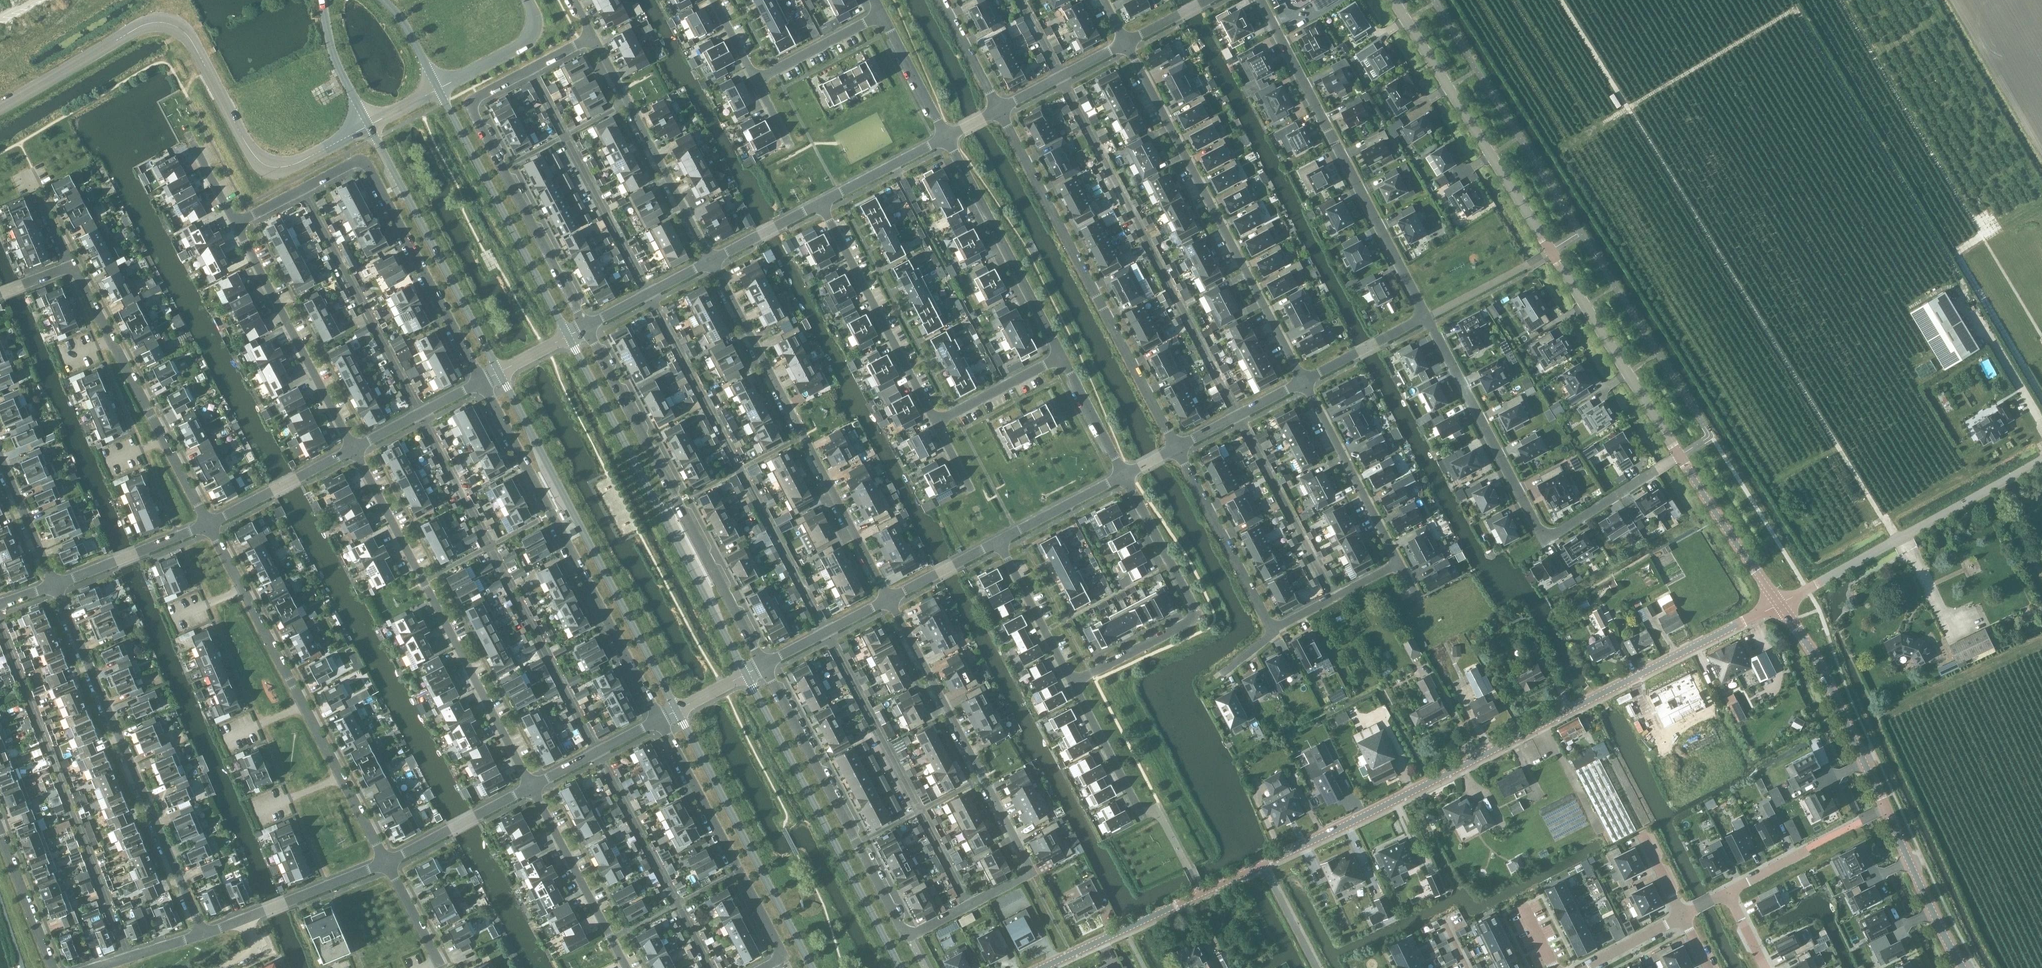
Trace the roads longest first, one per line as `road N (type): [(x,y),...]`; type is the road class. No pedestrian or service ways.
road 1 (tertiary): [(1041,967),(1777,606)]
road 2 (tertiary): [(1679,456),(1393,0)]
road 3 (tertiary): [(0,106),(139,27),(162,24),(191,40),(254,156),(266,165),(289,167),(369,125)]
road 4 (residential): [(910,934),(1029,867),(888,599)]
road 5 (tertiary): [(1964,967),(1816,656),(1777,606)]
road 6 (residential): [(1426,317),(1545,534),(1679,456)]
road 7 (residential): [(586,327),(469,105),(593,36)]
road 8 (residential): [(237,224),(353,163),(366,164),(481,382)]
road 9 (residential): [(765,666),(586,327)]
road 10 (residential): [(1176,448),(996,110)]
road 11 (residential): [(387,862),(208,524)]
road 12 (tertiary): [(746,675),(569,336)]
road 13 (residential): [(1126,43),(1303,381)]
road 14 (residential): [(888,599),(711,261)]
road 15 (residential): [(481,382),(659,719)]
road 16 (tertiary): [(500,373),(677,710)]
road 17 (residential): [(55,584),(204,934)]
road 18 (residential): [(530,786),(354,449)]
road 19 (residential): [(1259,0),(1426,317)]
road 20 (tertiary): [(900,967),(746,675)]
road 21 (residential): [(910,934),(765,666)]
road 22 (tertiary): [(1777,606),(2041,460)]
road 23 (residential): [(1124,475),(1196,615),(1073,683)]
road 24 (tertiary): [(677,710),(813,967)]
road 25 (residential): [(208,524),(73,267)]
road 26 (residential): [(659,719),(778,944),(780,957),(764,967)]
road 27 (tertiary): [(369,125),(500,373)]
road 28 (tertiary): [(569,336),(438,89)]
road 29 (residential): [(711,261),(593,36)]
road 30 (residential): [(354,449),(237,224)]
road 31 (residential): [(936,423),(821,202)]
road 32 (residential): [(946,137),(1061,356)]
road 33 (residential): [(1303,381),(1399,564)]
road 34 (residential): [(1275,629),(1176,448)]
road 35 (residential): [(626,967),(530,786)]
road 36 (tertiary): [(1777,606),(1679,456)]
road 37 (residential): [(55,584),(208,524)]
road 38 (residential): [(208,524),(354,449)]
road 39 (residential): [(387,862),(530,786)]
road 40 (residential): [(998,540),(1073,683)]
road 41 (residential): [(1073,683),(1143,814)]
road 42 (residential): [(438,89),(531,37),(536,24),(525,0)]
road 43 (residential): [(996,110),(1126,43)]
road 44 (residential): [(530,786),(659,719)]
road 45 (residential): [(52,967),(0,833)]
road 46 (residential): [(354,449),(481,382)]
road 47 (residential): [(1176,448),(1303,381)]
road 48 (residential): [(882,14),(756,80)]
road 49 (residential): [(1061,356),(936,423)]
road 50 (residential): [(998,540),(1124,475)]
road 51 (residential): [(586,327),(711,261)]
road 52 (residential): [(821,202),(946,137)]
road 53 (residential): [(765,666),(888,599)]
road 54 (residential): [(1399,564),(1275,629)]
road 55 (residential): [(0,456),(55,584)]
road 56 (residential): [(882,14),(946,137)]
road 57 (residential): [(1303,381),(1426,317)]
road 58 (residential): [(1061,356),(1124,475)]
road 59 (tertiary): [(323,0),(337,66),(369,125)]
road 60 (residential): [(265,911),(387,862)]
road 61 (residential): [(426,967),(439,962),(387,862)]
road 62 (residential): [(711,261),(821,202)]
road 63 (residential): [(888,599),(998,540)]
road 64 (residential): [(996,110),(940,0)]

